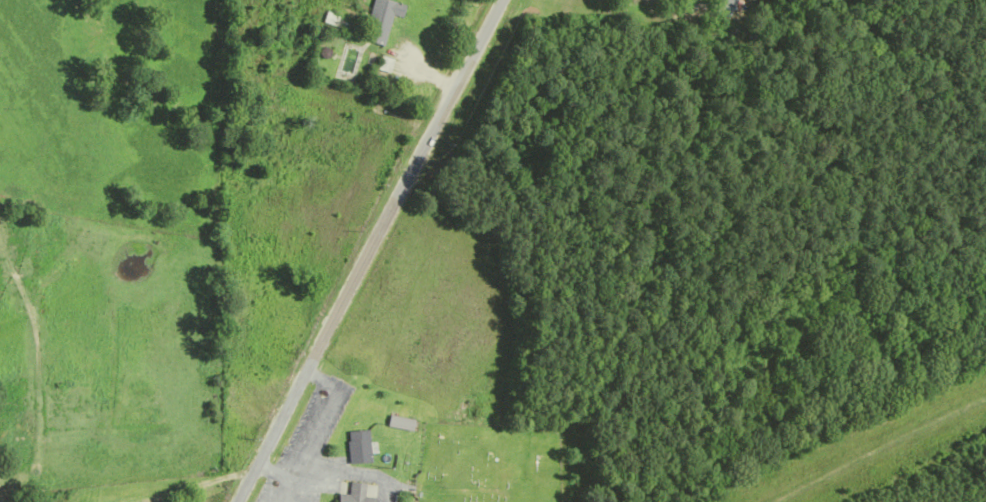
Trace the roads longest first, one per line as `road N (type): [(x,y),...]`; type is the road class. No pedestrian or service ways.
road 1 (residential): [(237,501),(502,0)]

